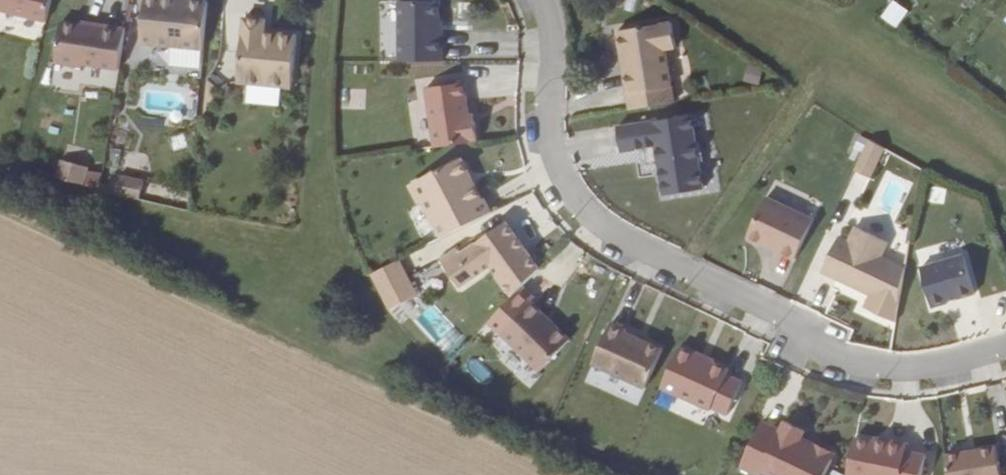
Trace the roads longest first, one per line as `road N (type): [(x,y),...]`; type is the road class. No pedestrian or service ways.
road 1 (residential): [(543,0),(555,50),(555,150),(575,197),(625,238),(801,323),(858,361),(929,368),(1005,352)]

